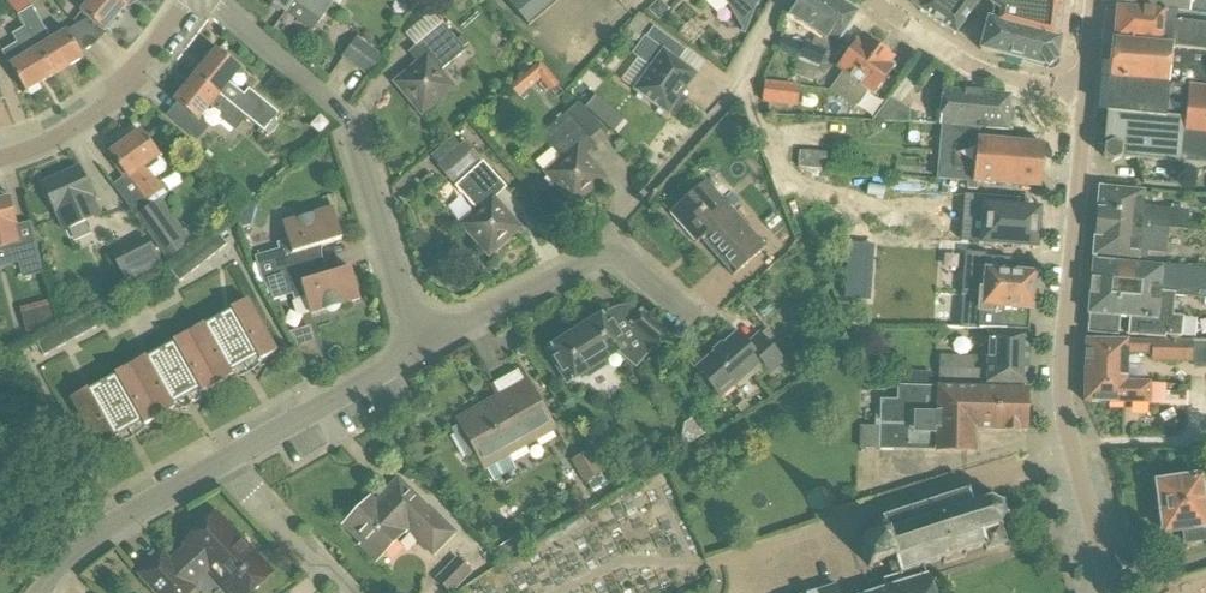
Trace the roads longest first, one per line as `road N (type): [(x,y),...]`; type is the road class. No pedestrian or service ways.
road 1 (residential): [(426,349),(372,175),(337,102),(219,0)]
road 2 (residential): [(1086,93),(1069,403),(1074,446)]
road 3 (residential): [(426,349),(613,252),(693,314)]
road 4 (residential): [(0,158),(72,130),(132,79),(190,0)]
road 5 (residential): [(1086,93),(960,60),(876,0)]
road 6 (residential): [(231,460),(426,349)]
road 7 (residential): [(52,592),(131,522),(231,460)]
road 8 (residential): [(350,592),(231,460)]
road 9 (residential): [(1074,446),(1111,592)]

